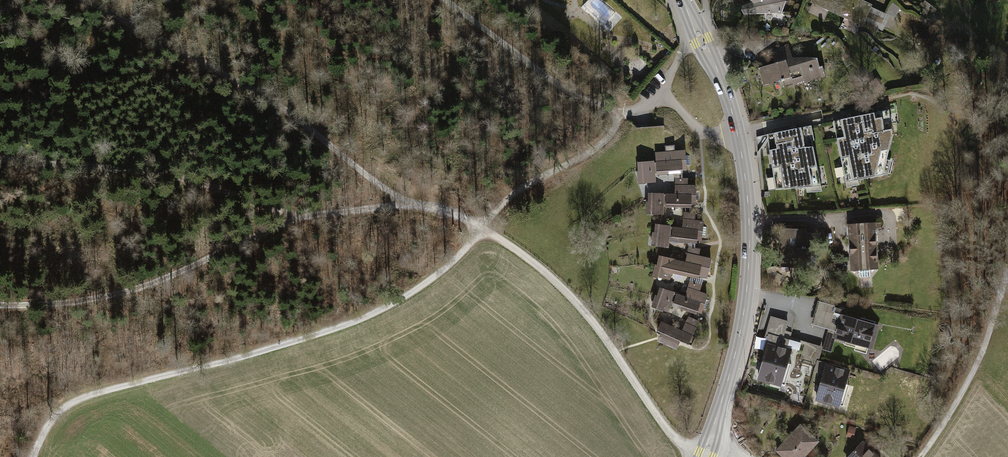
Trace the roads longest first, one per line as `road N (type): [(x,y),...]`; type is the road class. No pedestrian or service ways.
road 1 (track): [(481,229),(434,277),(365,316),(77,401),(50,421),(29,456)]
road 2 (secondary): [(705,456),(735,361),(749,221),(727,95),(683,0)]
road 3 (track): [(481,229),(407,204),(285,113),(82,0)]
road 4 (track): [(0,160),(155,171),(300,214),(407,204)]
road 5 (track): [(707,455),(671,433),(571,295),(481,229)]
road 6 (track): [(0,307),(141,288),(300,214)]
road 7 (track): [(447,0),(571,93),(624,111)]
road 8 (track): [(481,229),(528,185),(597,147),(624,111)]
road 9 (track): [(1007,296),(921,456)]

